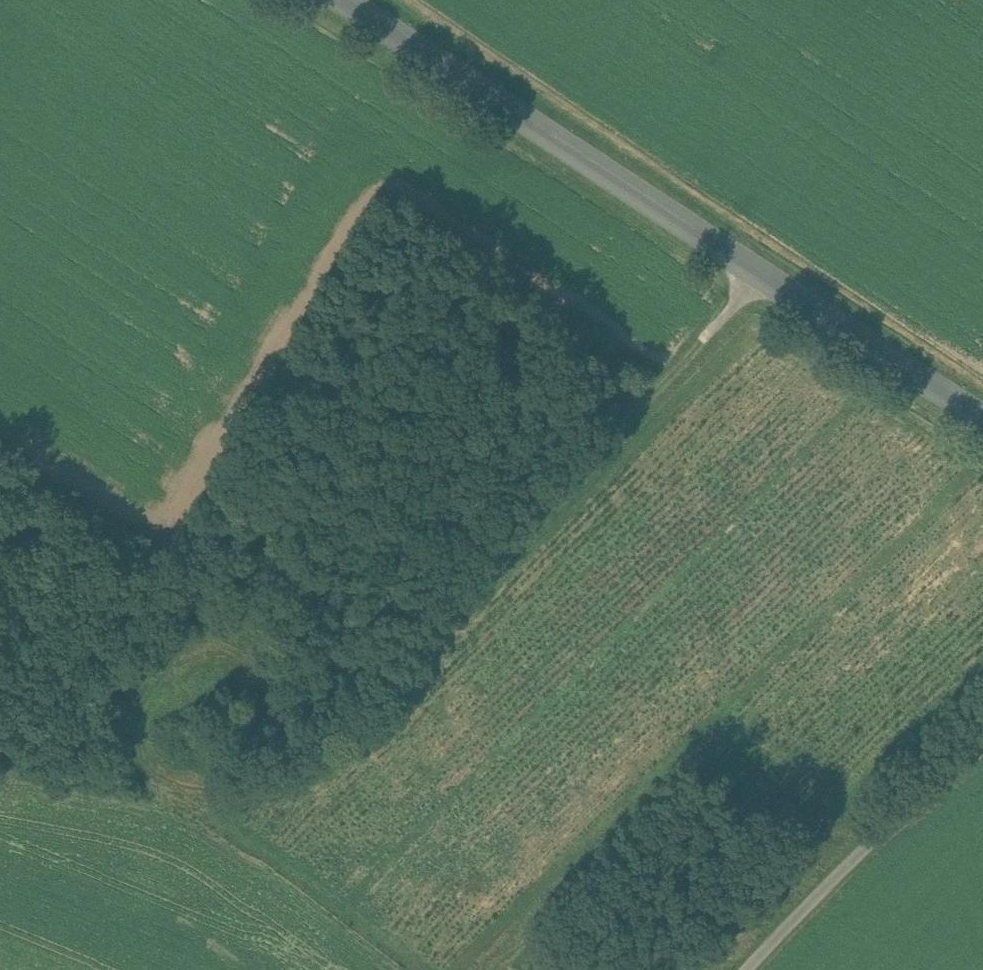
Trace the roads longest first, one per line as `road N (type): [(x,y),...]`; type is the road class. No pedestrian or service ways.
road 1 (track): [(763,280),(254,801),(148,760),(133,699),(163,644),(197,619)]
road 2 (unclassified): [(982,428),(346,0)]
road 3 (unclassified): [(982,742),(809,903),(750,969)]
road 4 (track): [(197,619),(399,652)]

